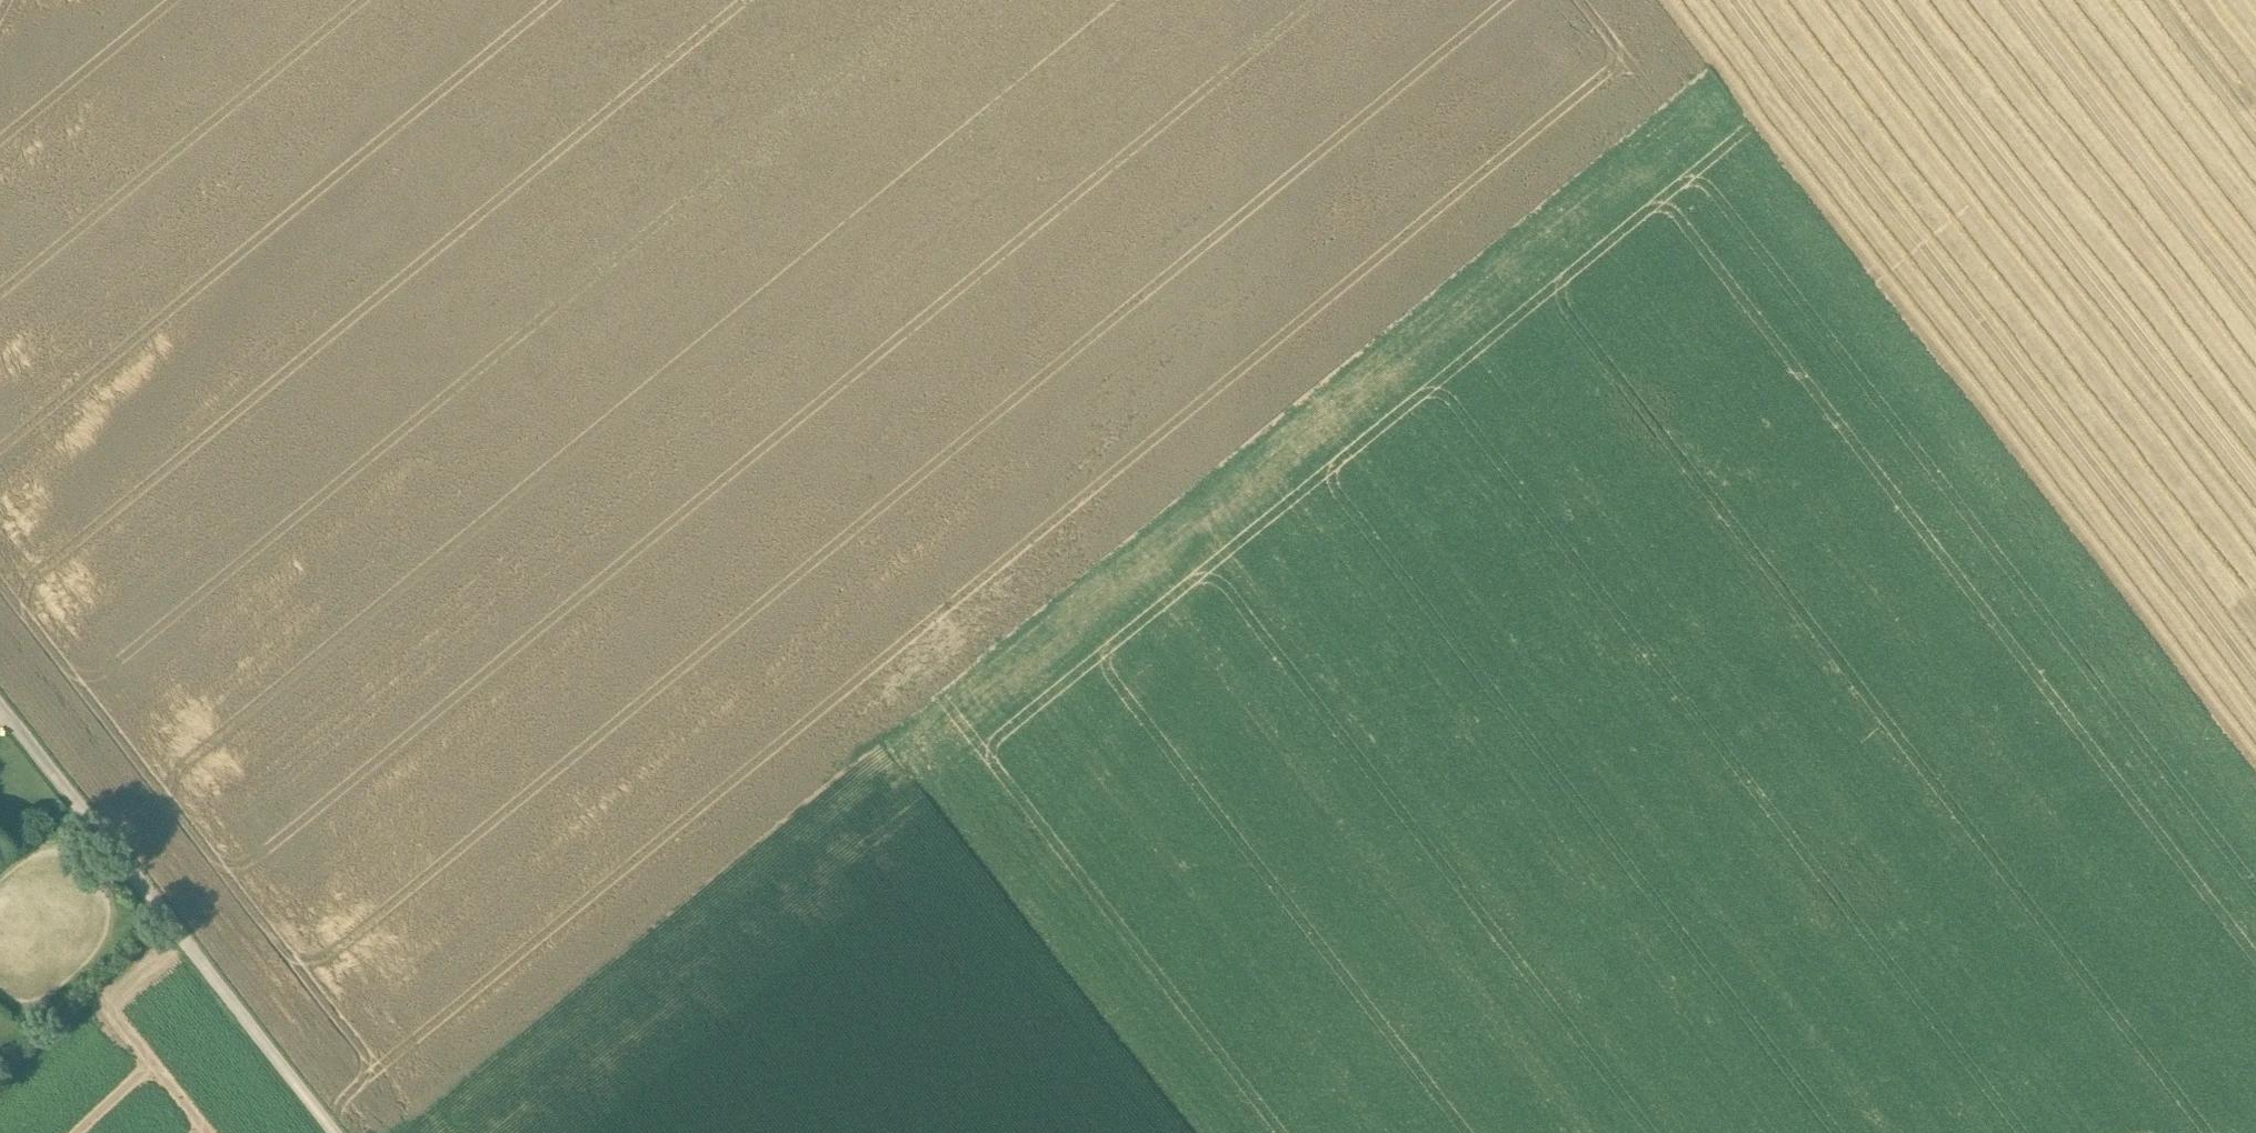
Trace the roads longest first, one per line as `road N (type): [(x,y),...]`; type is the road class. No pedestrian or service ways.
road 1 (unclassified): [(0,711),(332,1132)]

